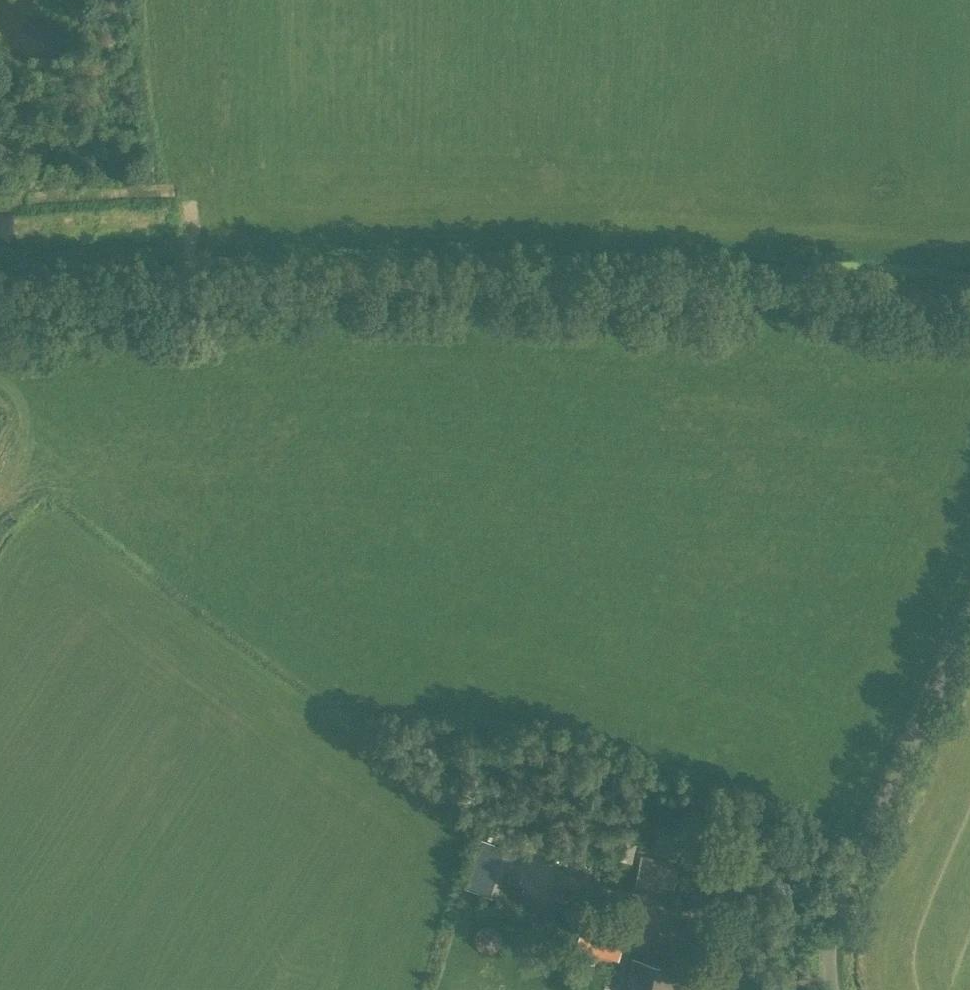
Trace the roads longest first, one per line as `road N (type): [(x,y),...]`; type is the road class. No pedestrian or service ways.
road 1 (unclassified): [(0,295),(324,283),(969,298)]
road 2 (unclassified): [(823,989),(817,926),(827,873),(969,605)]

